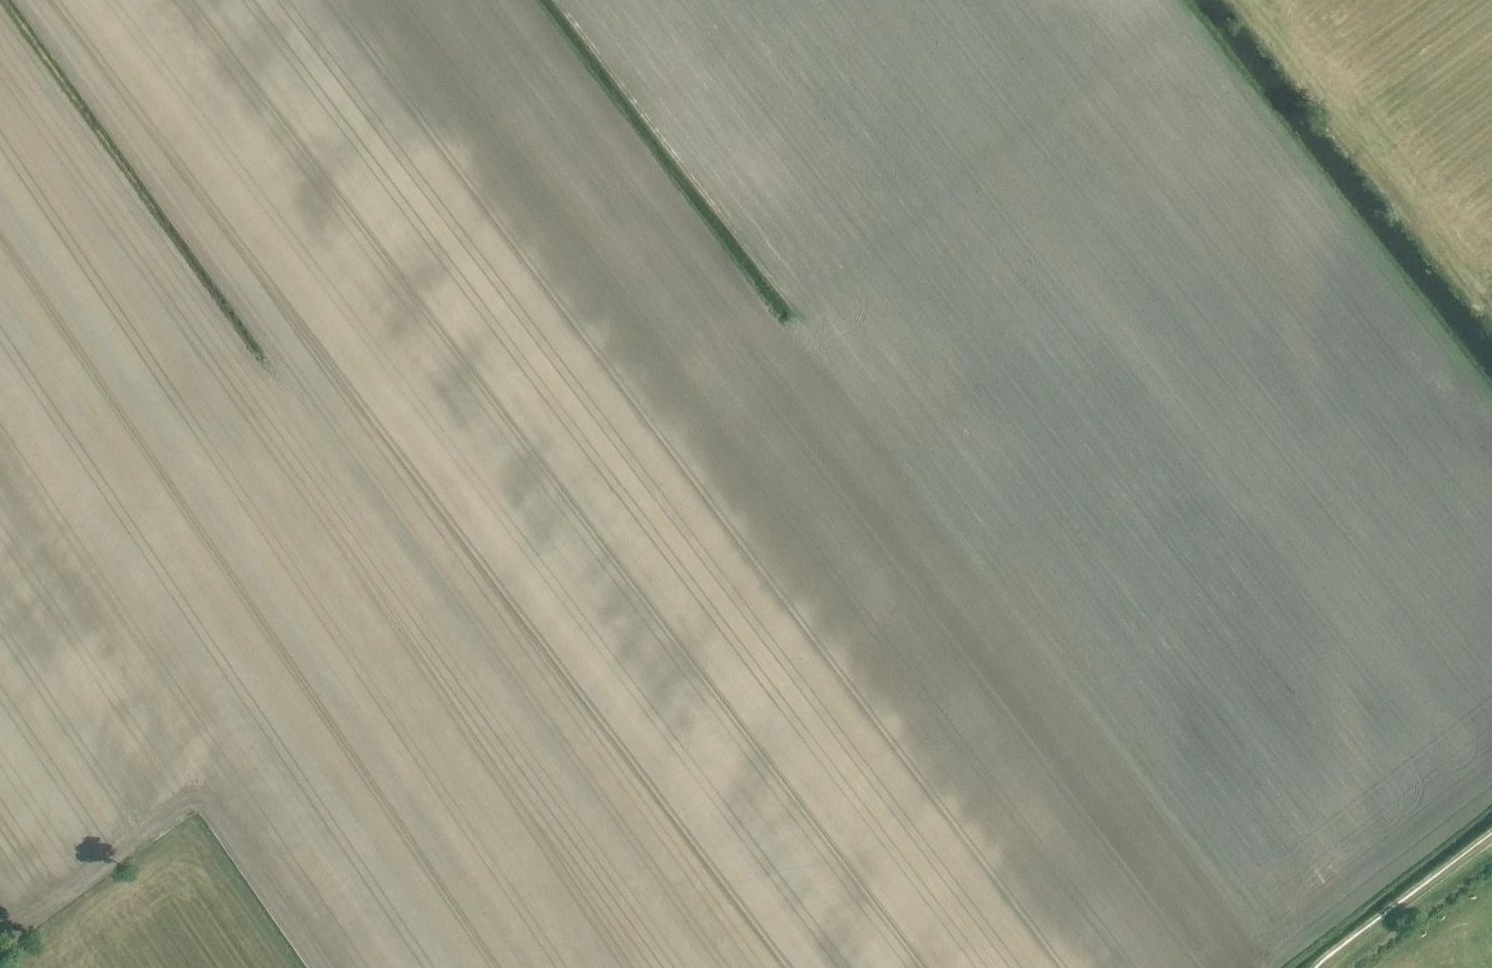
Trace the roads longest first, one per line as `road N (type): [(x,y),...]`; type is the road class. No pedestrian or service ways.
road 1 (track): [(1491,845),(1330,967)]

